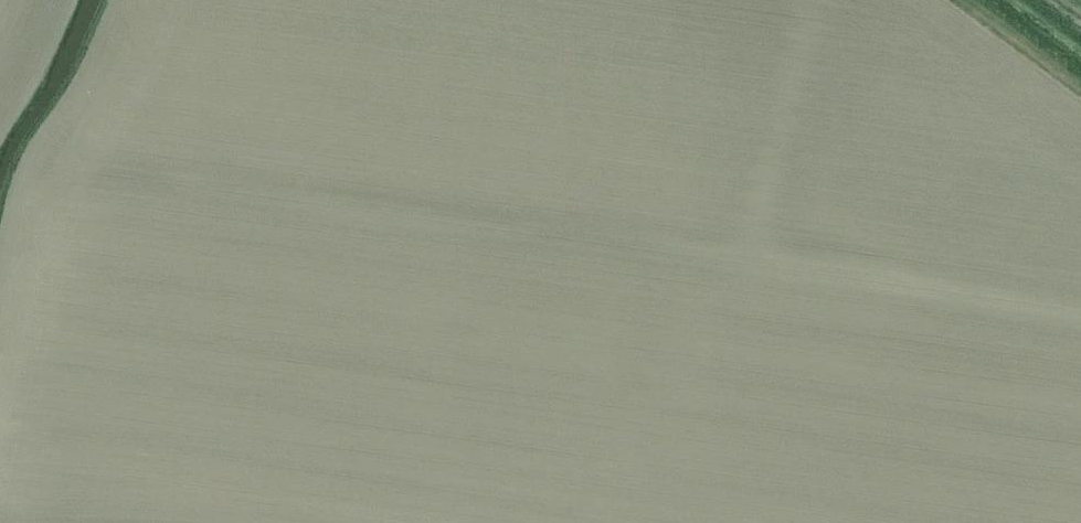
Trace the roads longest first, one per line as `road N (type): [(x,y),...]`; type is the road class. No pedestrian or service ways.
road 1 (track): [(966,0),(1080,87)]

